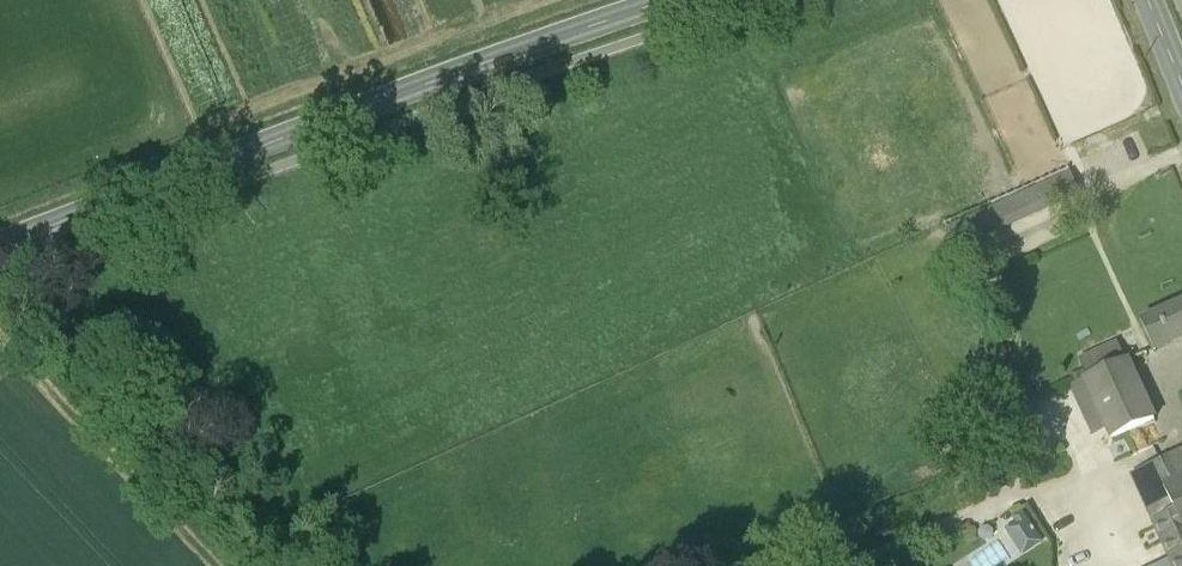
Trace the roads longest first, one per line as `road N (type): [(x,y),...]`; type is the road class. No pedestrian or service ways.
road 1 (tertiary): [(671,0),(0,247)]
road 2 (track): [(0,333),(211,565)]

